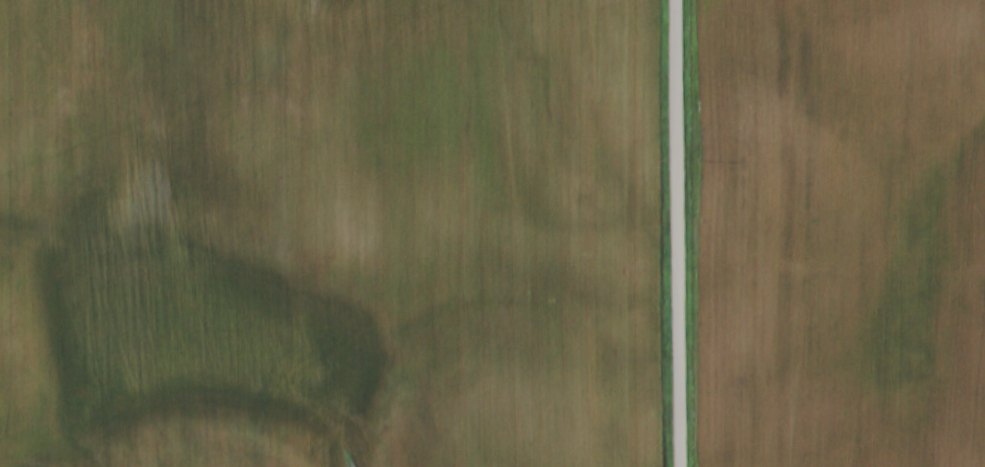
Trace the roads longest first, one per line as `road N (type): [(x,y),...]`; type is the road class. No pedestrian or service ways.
road 1 (residential): [(682,466),(678,0)]

